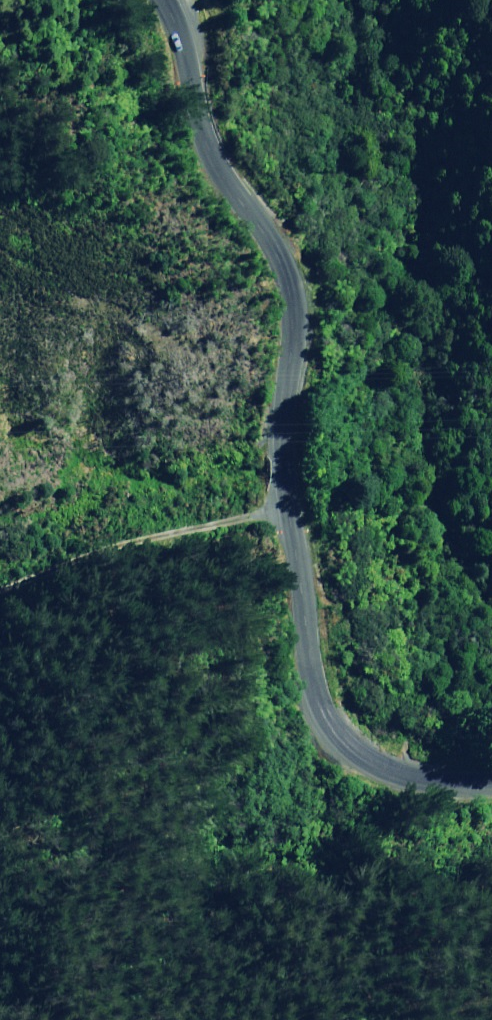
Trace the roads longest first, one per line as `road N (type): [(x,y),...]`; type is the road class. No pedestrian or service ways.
road 1 (tertiary): [(165,0),(217,152),(267,216),(287,274),(287,471),(315,671),(334,709),(379,739),(491,750)]
road 2 (track): [(0,555),(287,471)]

